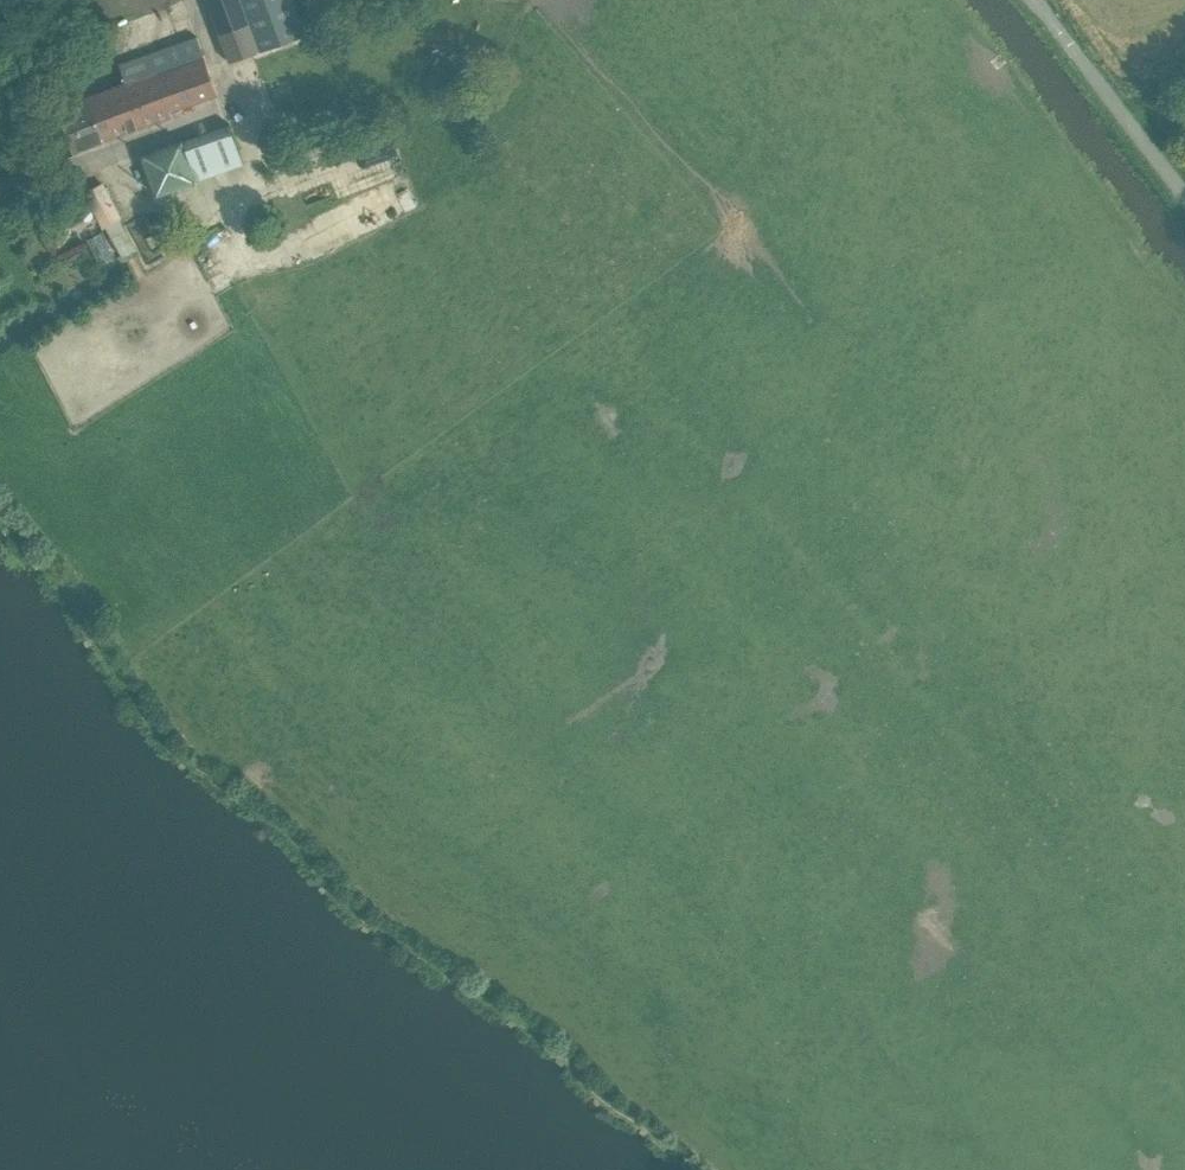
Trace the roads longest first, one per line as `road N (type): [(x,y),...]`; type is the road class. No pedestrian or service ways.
road 1 (residential): [(1037,0),(1184,193)]

